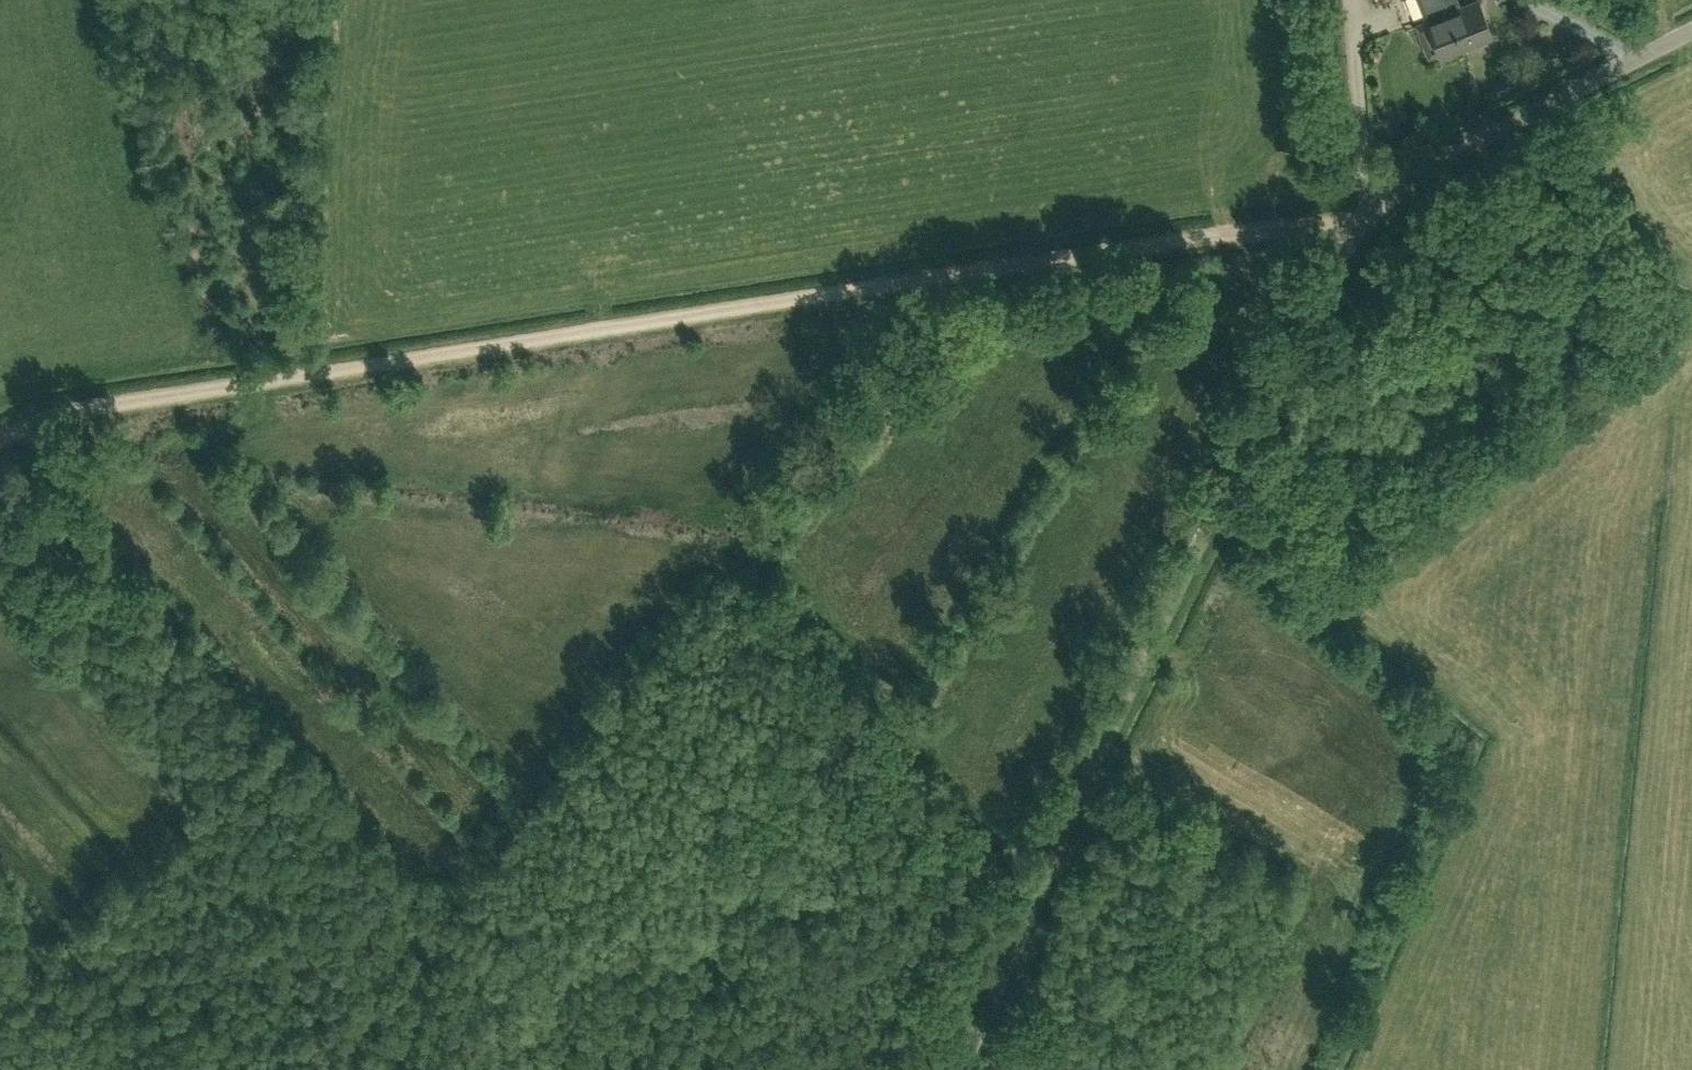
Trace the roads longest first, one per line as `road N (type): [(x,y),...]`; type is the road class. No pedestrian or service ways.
road 1 (track): [(1359,231),(1324,227),(1231,238),(114,401),(0,440)]
road 2 (unclassified): [(956,1069),(1117,711),(1322,291),(1359,231),(1390,200),(1691,32)]

